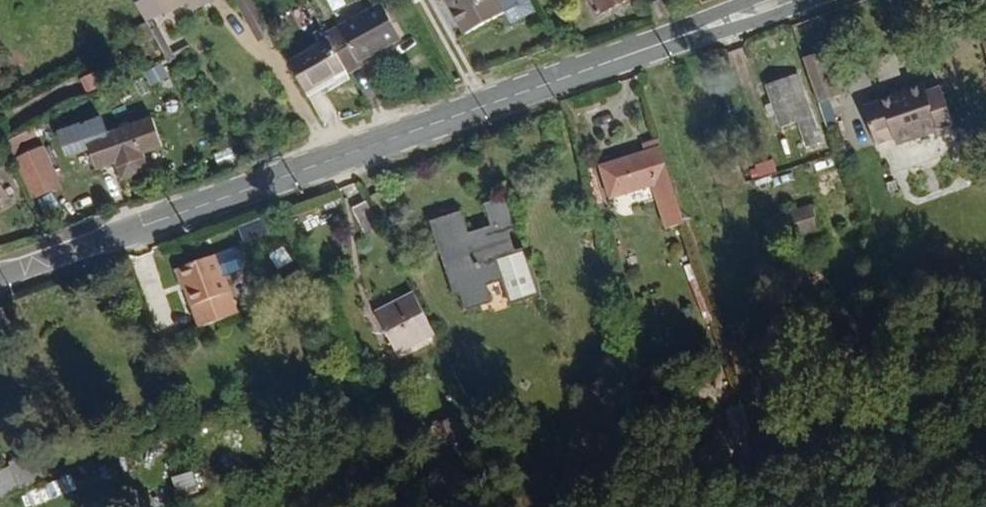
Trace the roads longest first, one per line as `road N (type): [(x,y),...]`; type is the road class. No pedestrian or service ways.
road 1 (tertiary): [(798,0),(0,280)]

